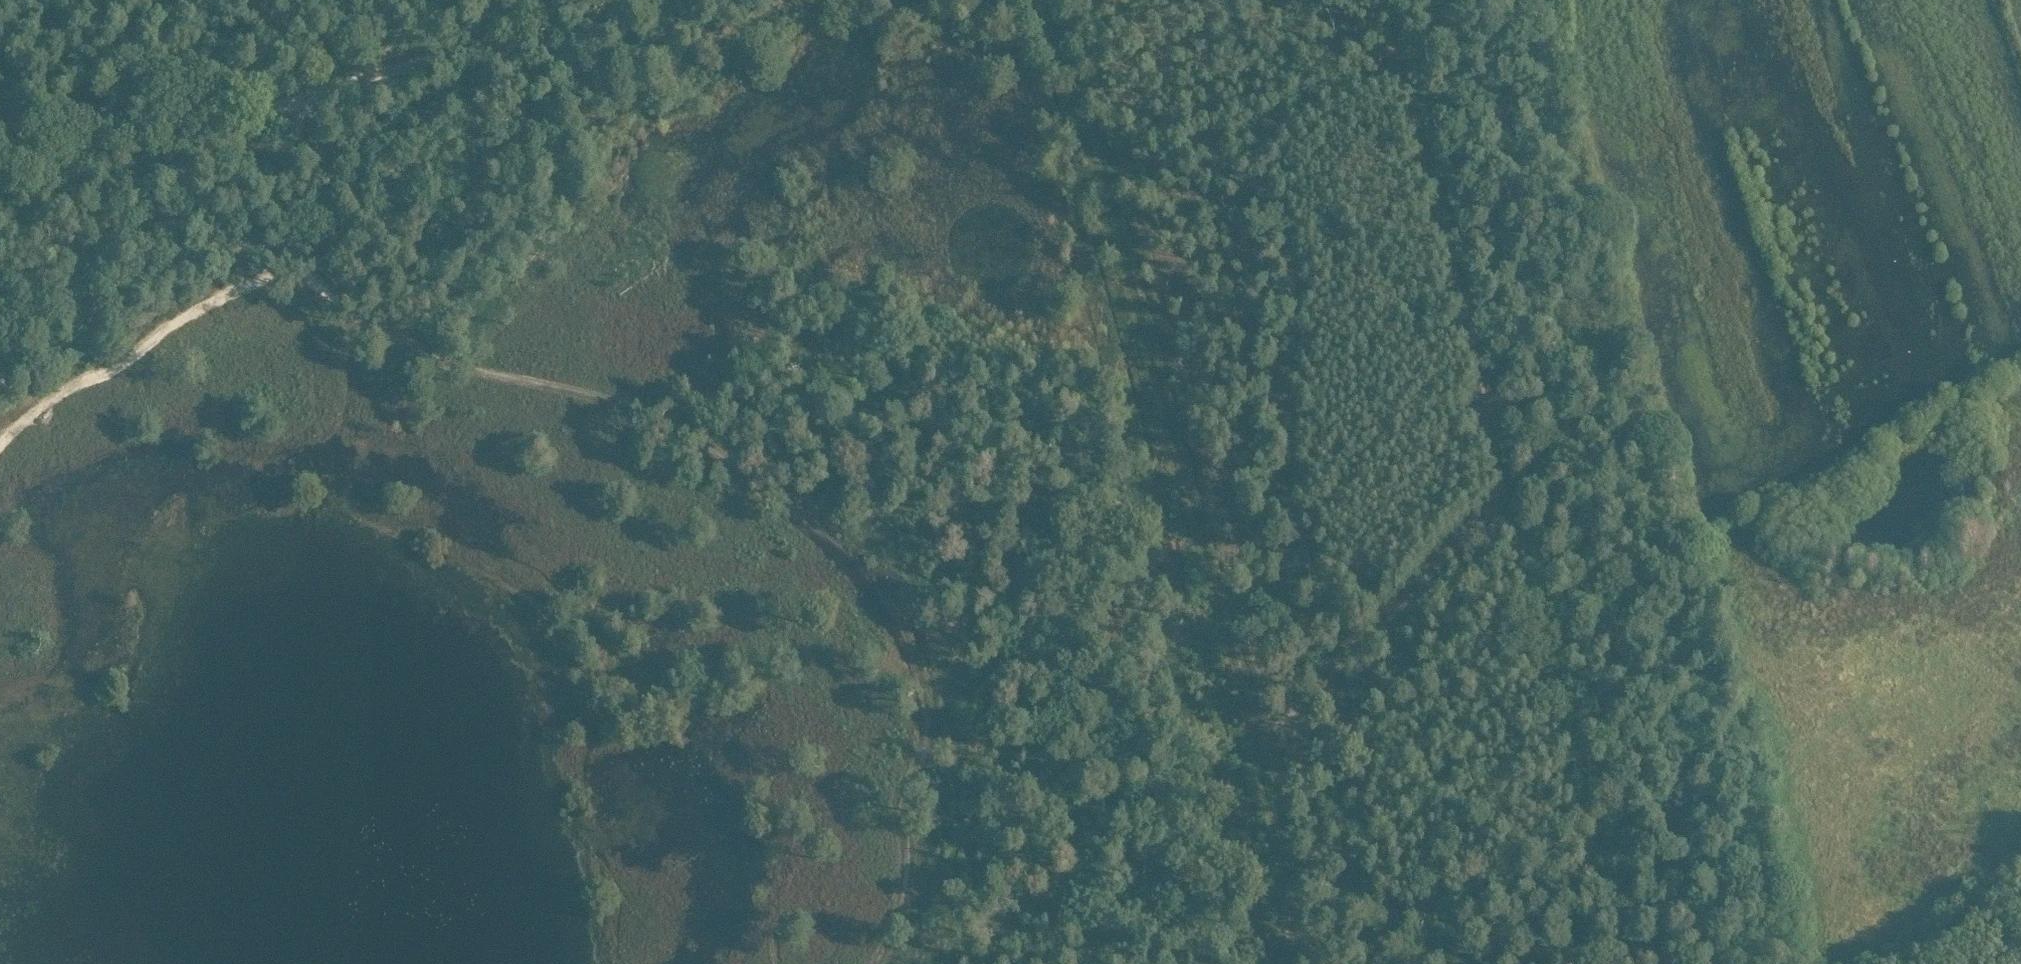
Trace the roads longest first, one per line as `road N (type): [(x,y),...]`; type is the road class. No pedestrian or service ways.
road 1 (track): [(1056,0),(1277,823),(1285,963)]
road 2 (track): [(0,442),(27,413),(132,362),(174,321),(300,266),(270,201),(311,97)]
road 3 (track): [(311,97),(576,22),(619,0)]
road 4 (track): [(311,97),(0,179)]

